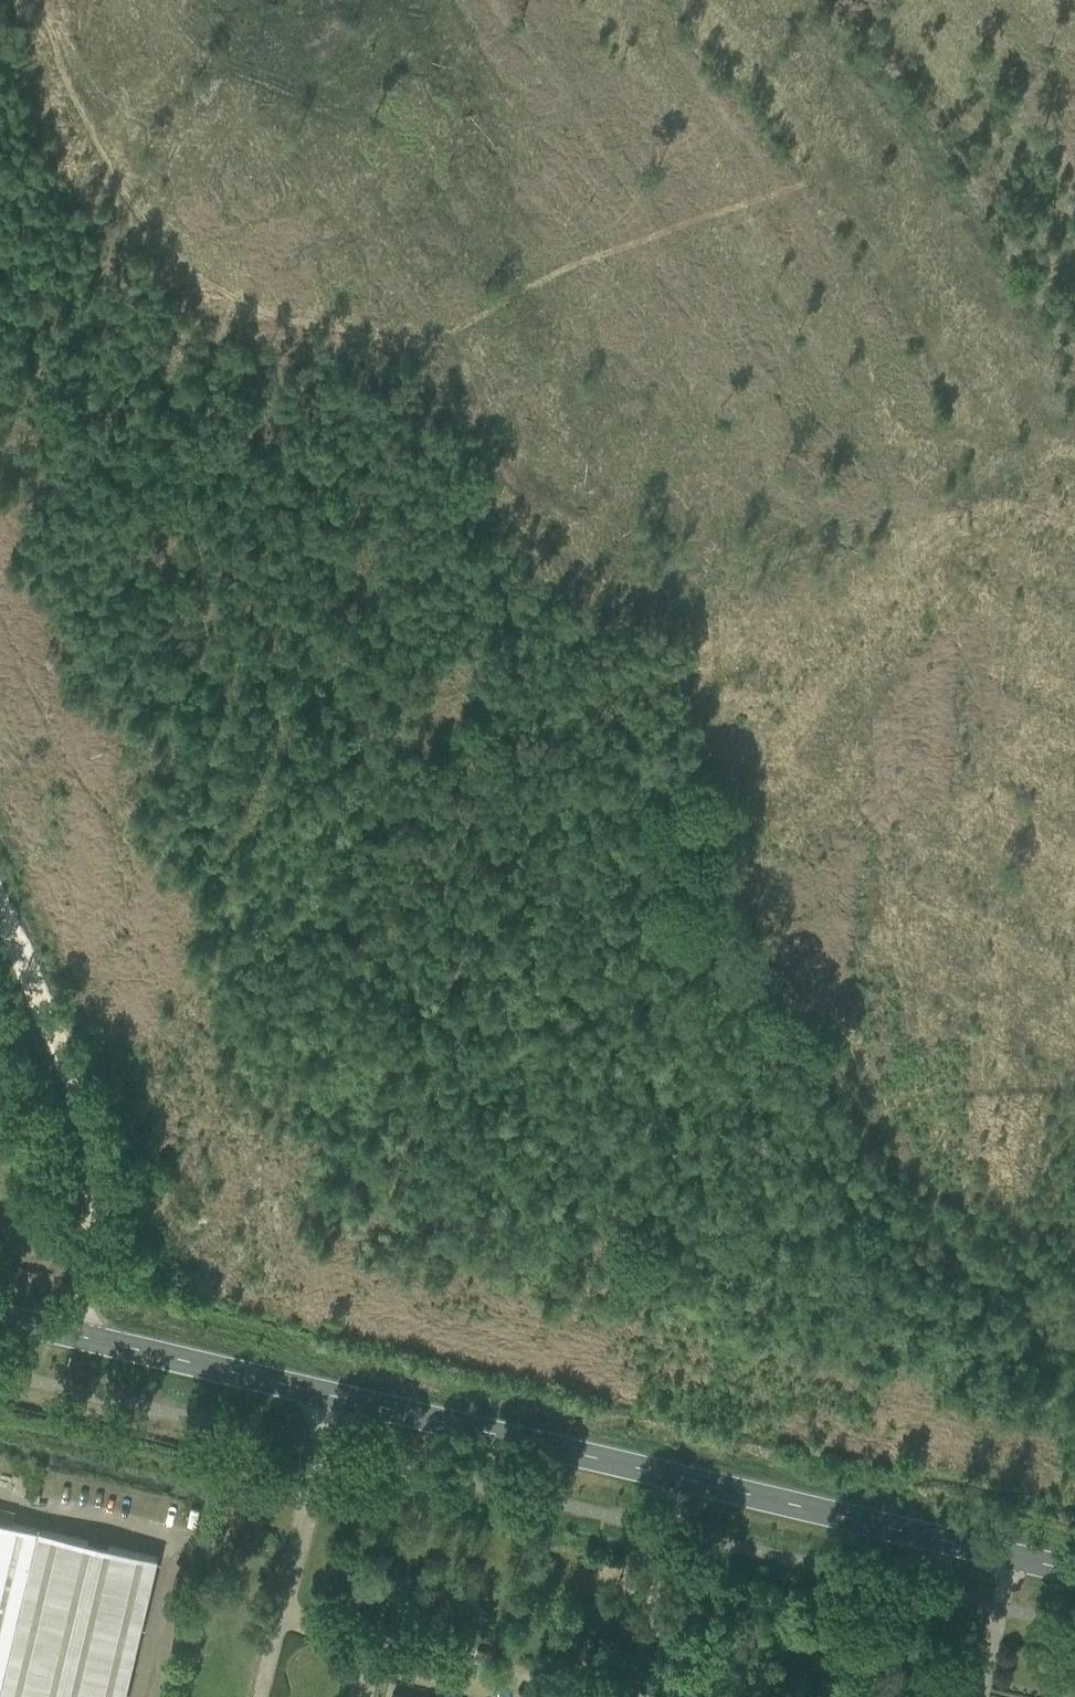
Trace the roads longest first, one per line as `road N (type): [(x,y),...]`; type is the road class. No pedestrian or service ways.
road 1 (tertiary): [(1074,1572),(73,1336)]
road 2 (unclassified): [(73,1336),(95,1257),(97,1154),(0,919)]

